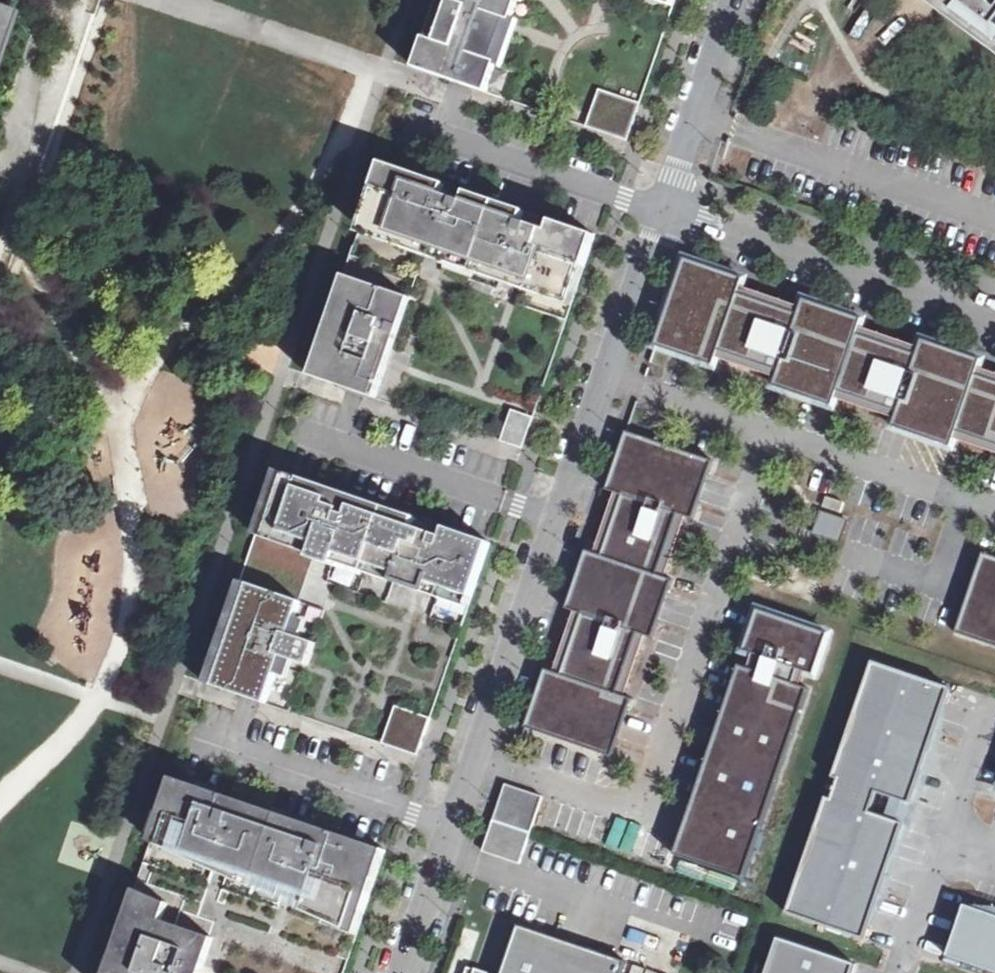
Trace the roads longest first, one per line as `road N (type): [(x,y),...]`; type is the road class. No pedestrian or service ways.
road 1 (residential): [(668,198),(402,972)]
road 2 (residential): [(668,198),(994,319)]
road 3 (residential): [(733,0),(668,198)]

